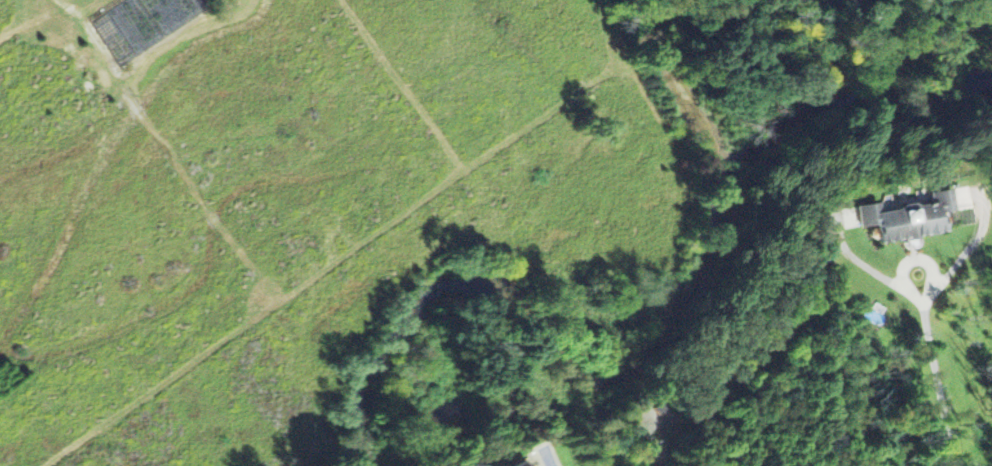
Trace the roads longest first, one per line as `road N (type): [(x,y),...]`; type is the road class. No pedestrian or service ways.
road 1 (residential): [(947,465),(948,426),(925,301)]

